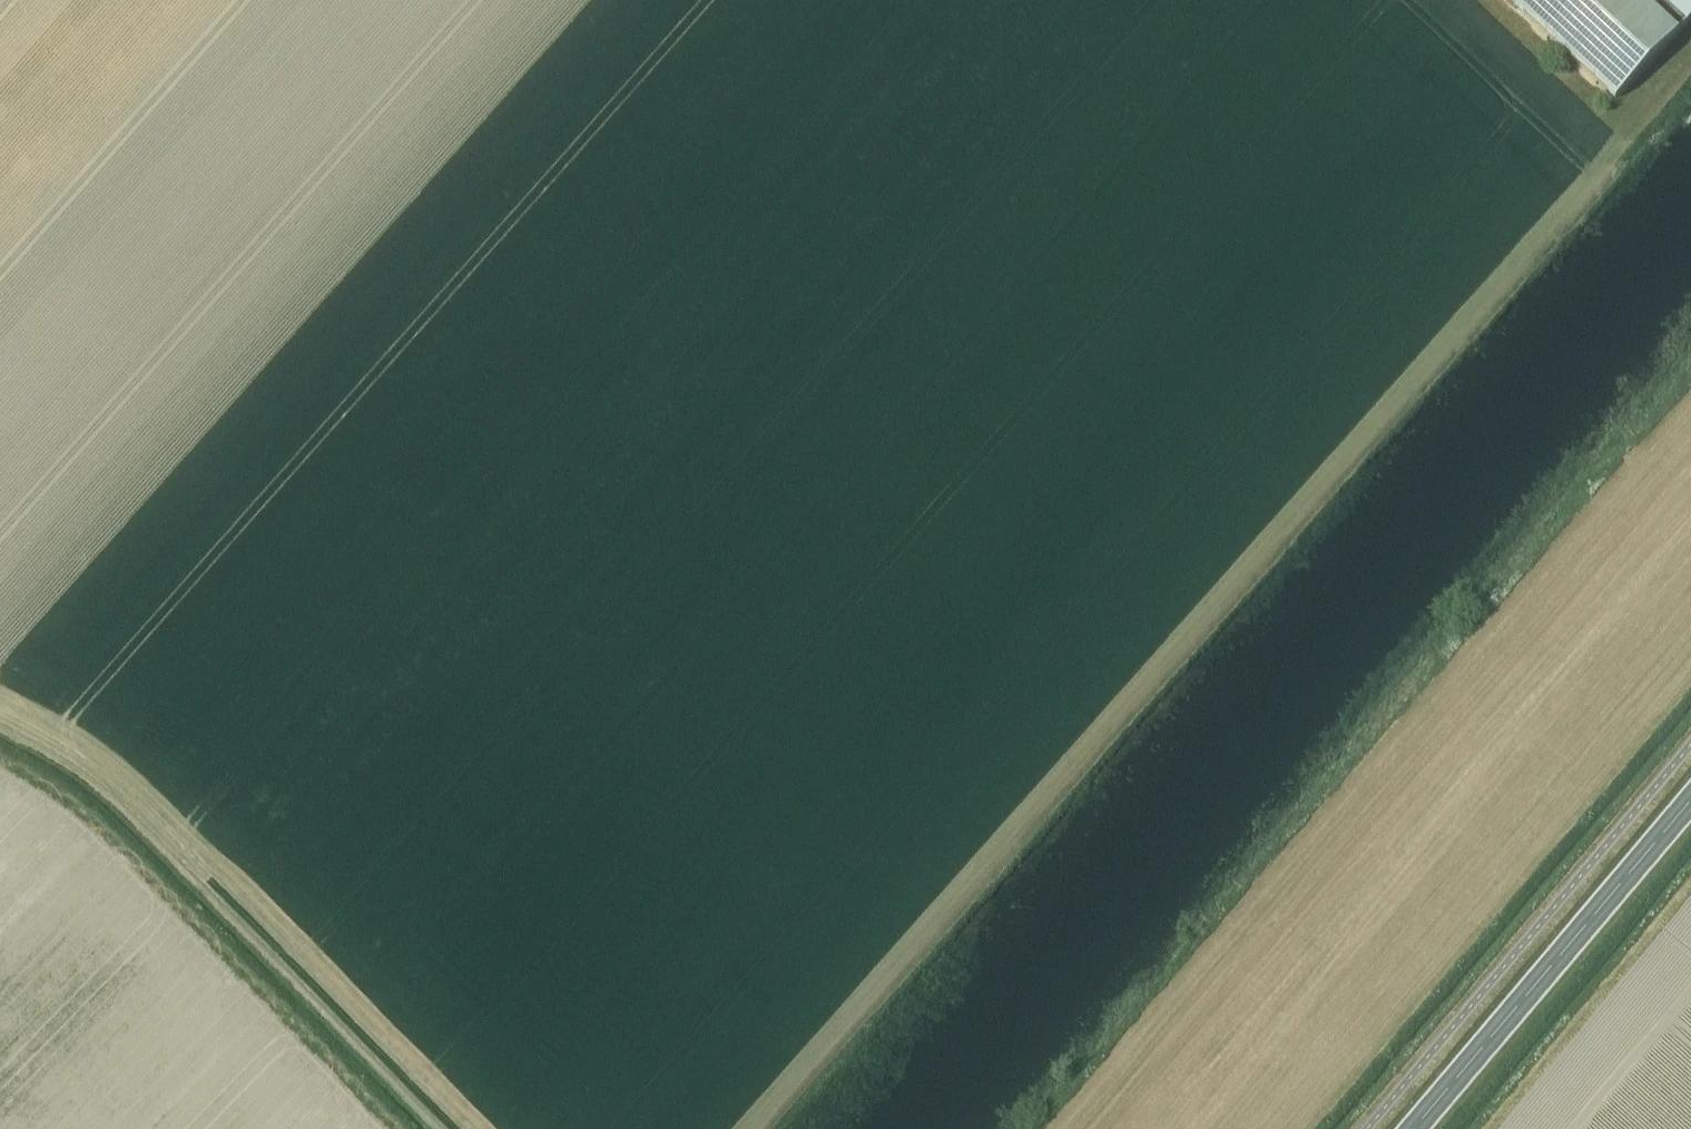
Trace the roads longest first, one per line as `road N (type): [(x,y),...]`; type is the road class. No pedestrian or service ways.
road 1 (primary): [(1418,1128),(1690,800)]

